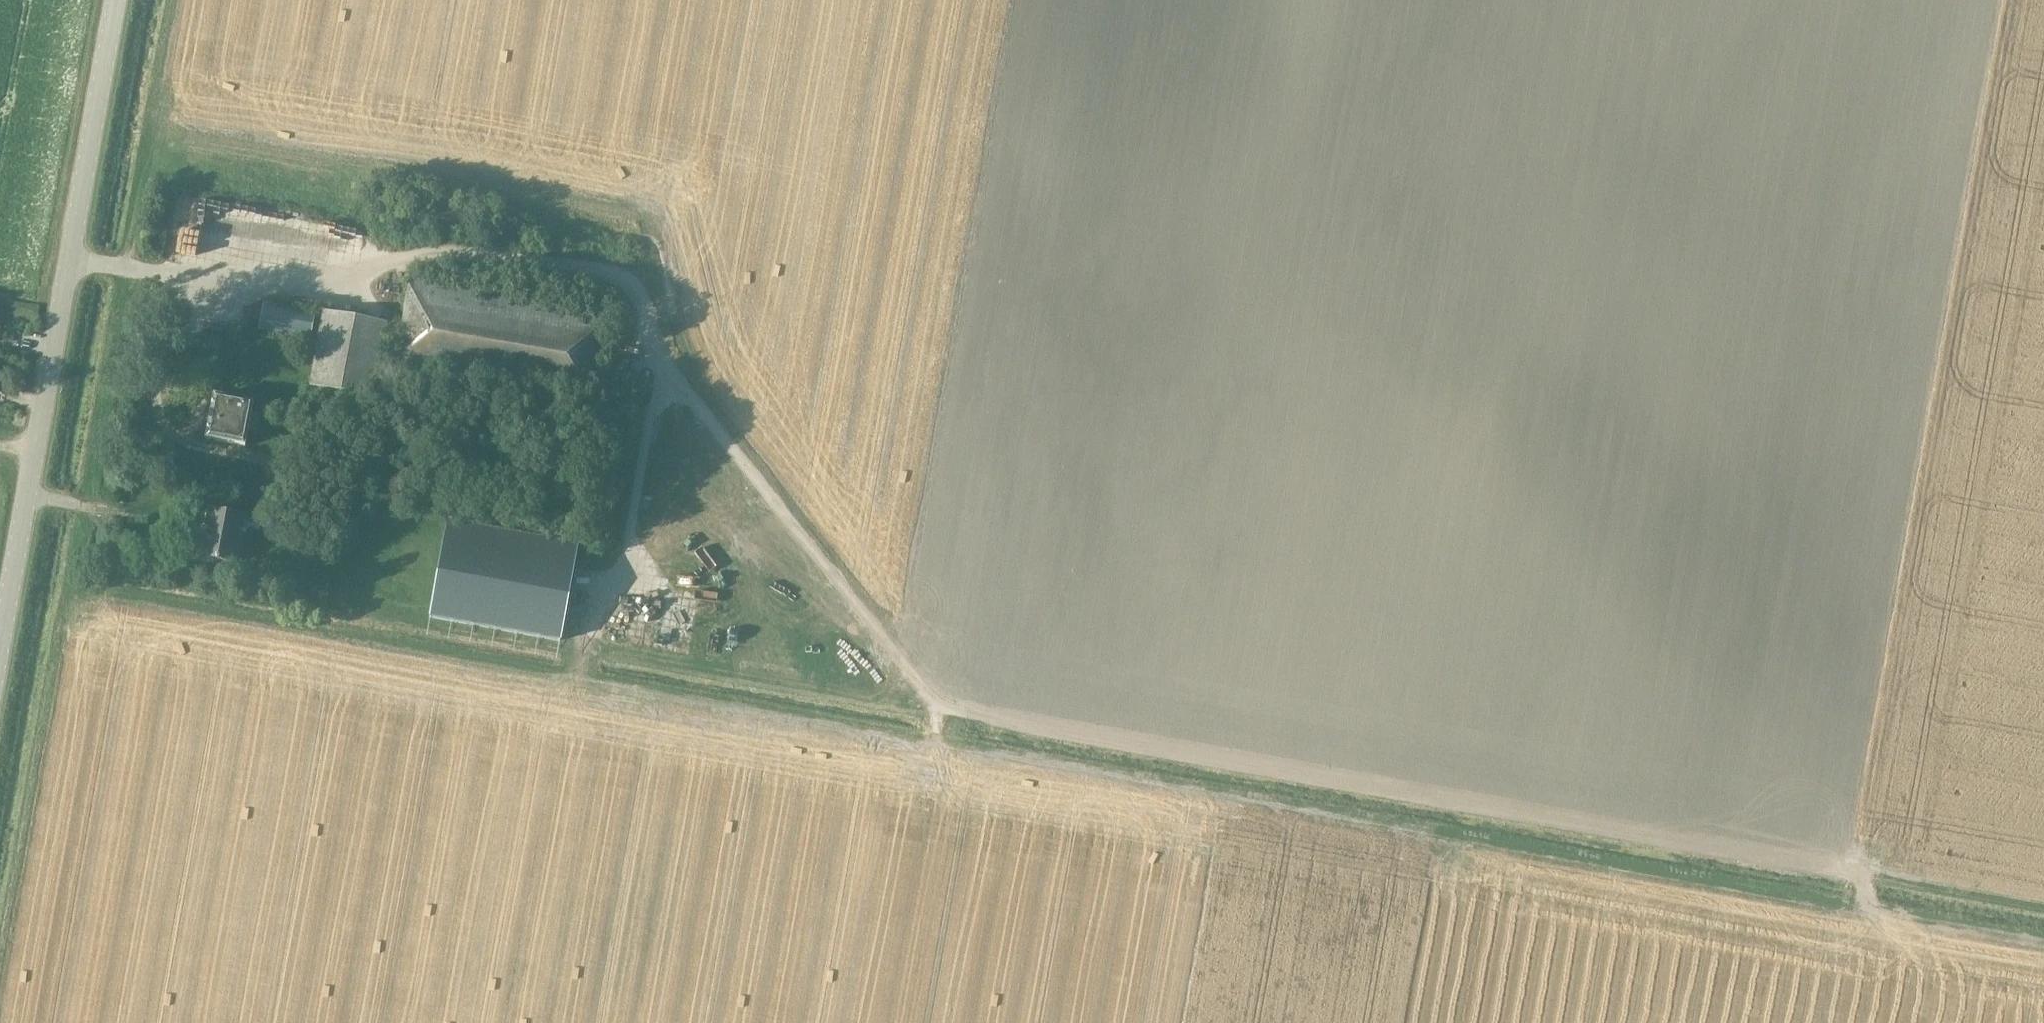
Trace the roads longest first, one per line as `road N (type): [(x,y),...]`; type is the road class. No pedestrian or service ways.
road 1 (tertiary): [(0,650),(112,0)]

